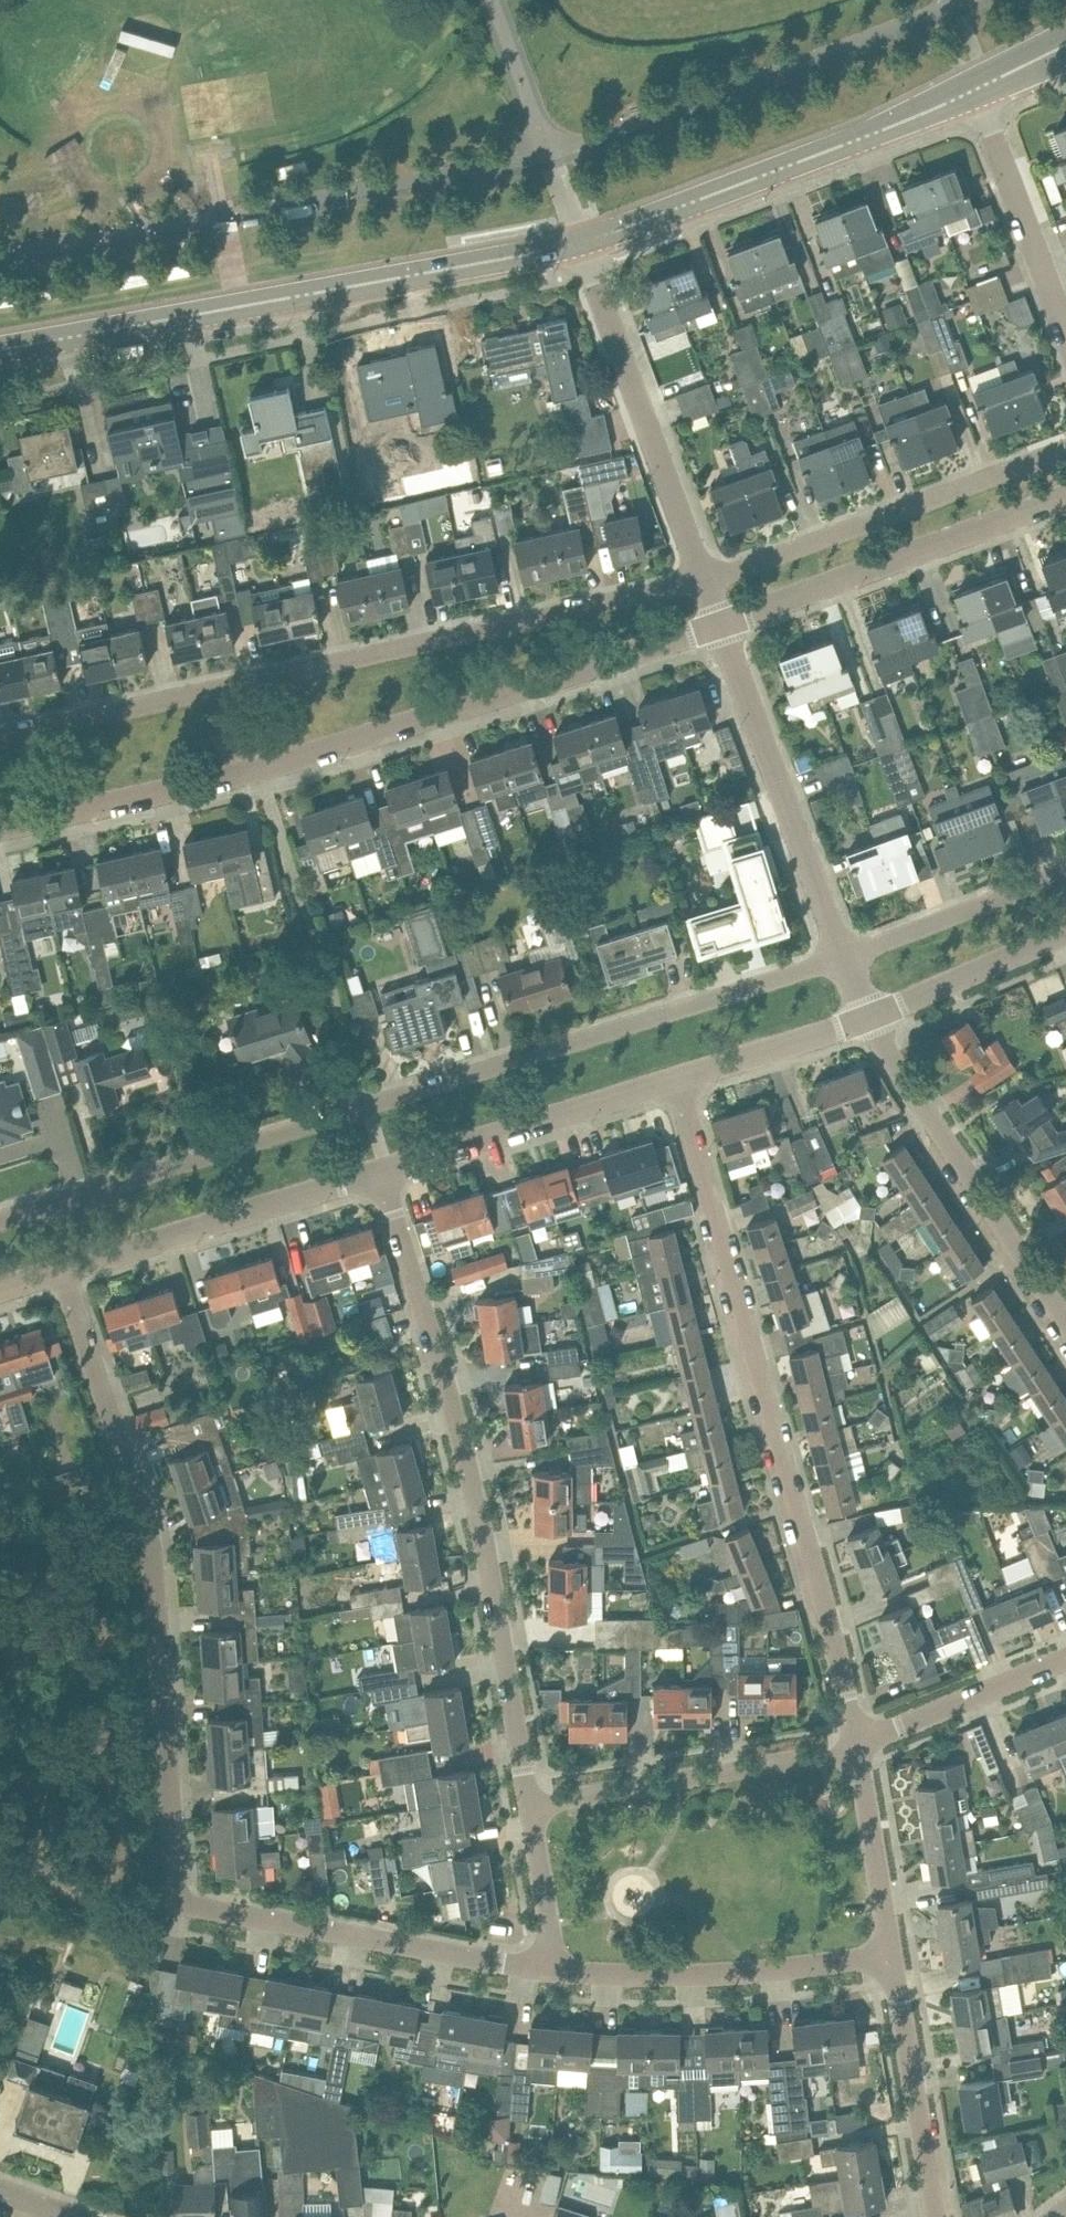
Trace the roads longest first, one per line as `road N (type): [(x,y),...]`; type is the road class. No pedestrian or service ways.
road 1 (unclassified): [(557,1966),(182,1901),(174,1882),(154,1577),(60,1271)]
road 2 (unclassified): [(843,958),(0,1220)]
road 3 (residential): [(0,826),(321,750),(721,627)]
road 4 (residential): [(704,580),(0,735)]
road 5 (unclassified): [(858,1743),(678,1080)]
road 6 (unclassified): [(530,1808),(467,1461),(379,1172)]
road 7 (tertiary): [(0,350),(583,242)]
road 8 (tertiary): [(583,242),(977,92)]
road 9 (unclassified): [(1065,445),(704,580)]
road 10 (unclassified): [(721,627),(1065,497)]
road 11 (unclassified): [(1065,1321),(871,1017)]
road 12 (unclassified): [(704,580),(583,242)]
road 13 (unclassified): [(843,958),(721,627)]
road 14 (unclassified): [(530,1808),(807,1763),(858,1743)]
road 15 (unclassified): [(890,1959),(655,1976),(557,1966)]
road 16 (unclassified): [(60,1271),(379,1172)]
road 17 (unclassified): [(379,1172),(678,1080)]
road 18 (unclassified): [(936,2216),(890,1959)]
road 19 (unclassified): [(1065,329),(977,92)]
road 20 (unclassified): [(1065,869),(843,958)]
road 21 (unclassified): [(858,1743),(1065,1658)]
road 22 (unclassified): [(890,1959),(858,1743)]
road 23 (unclassified): [(871,1017),(1065,933)]
road 24 (unclassified): [(678,1080),(871,1017)]
road 25 (unclassified): [(557,1966),(530,1808)]

